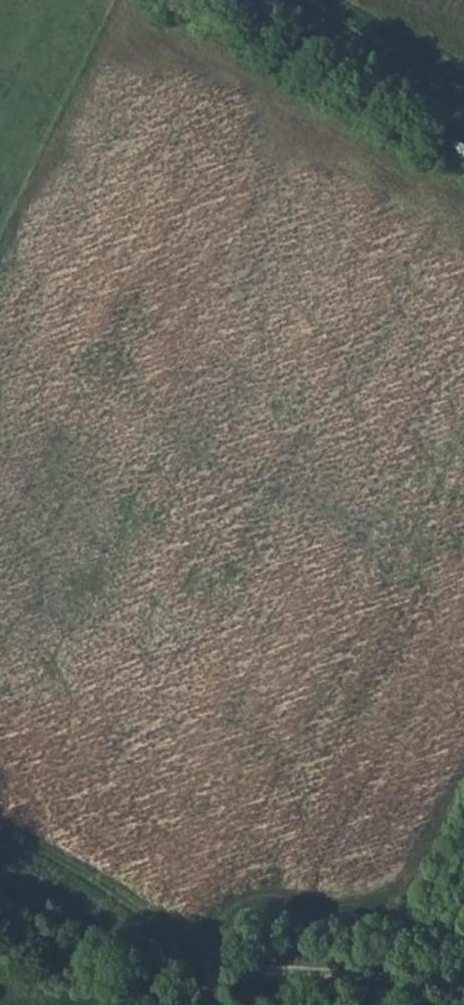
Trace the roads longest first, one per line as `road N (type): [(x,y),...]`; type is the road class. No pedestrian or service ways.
road 1 (track): [(0,880),(150,974),(463,986)]
road 2 (tertiary): [(463,119),(269,0)]

